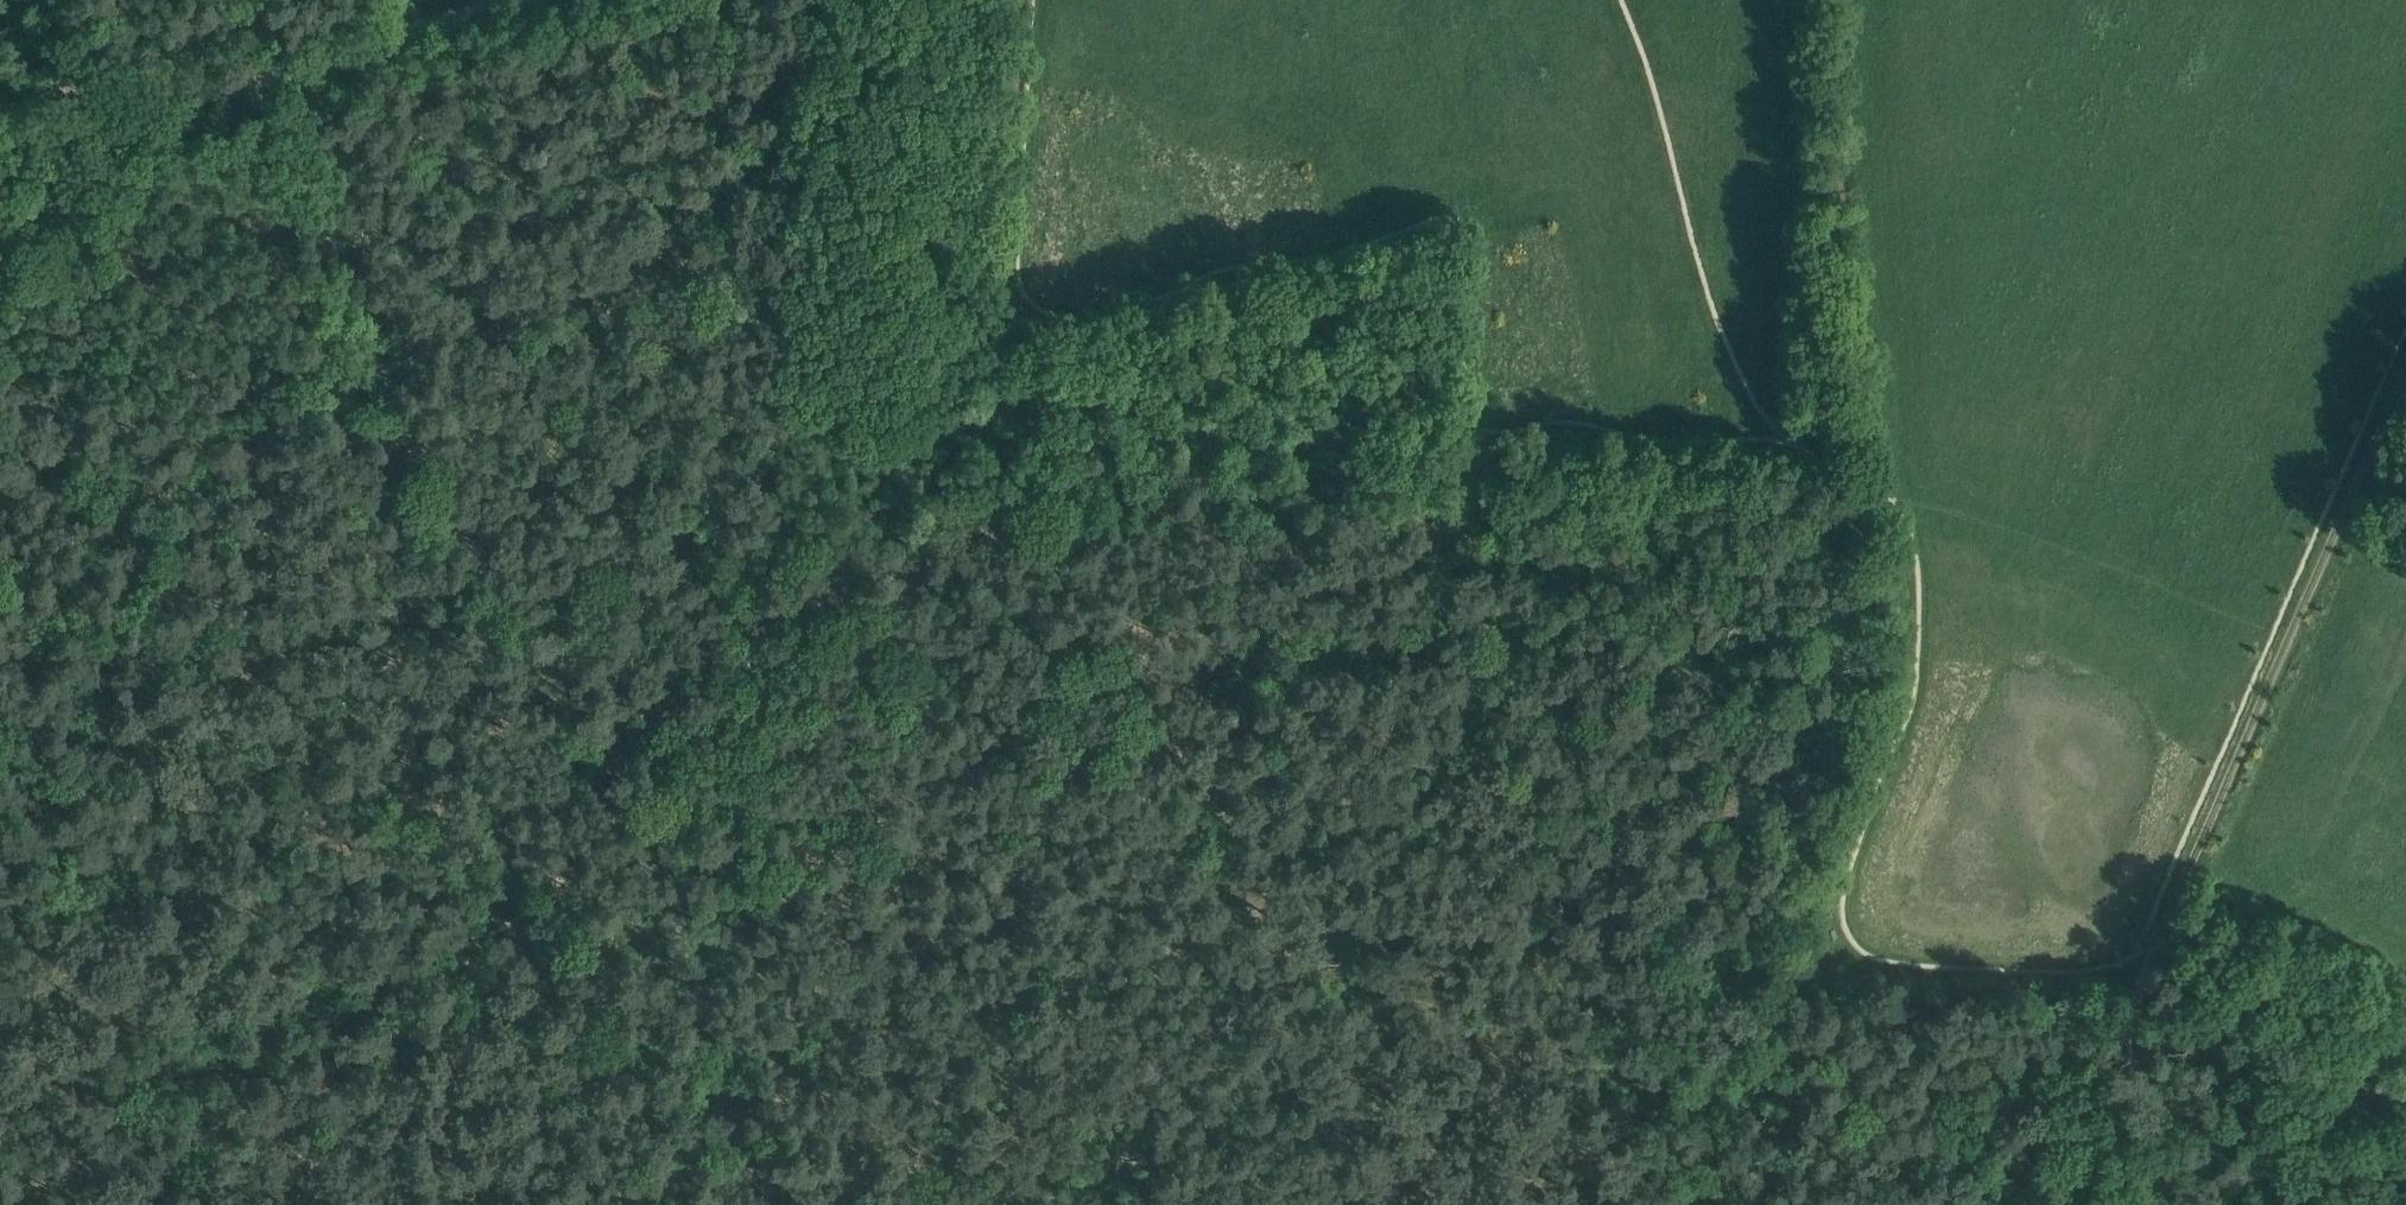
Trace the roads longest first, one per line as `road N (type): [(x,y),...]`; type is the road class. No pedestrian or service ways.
road 1 (track): [(509,0),(146,102)]

